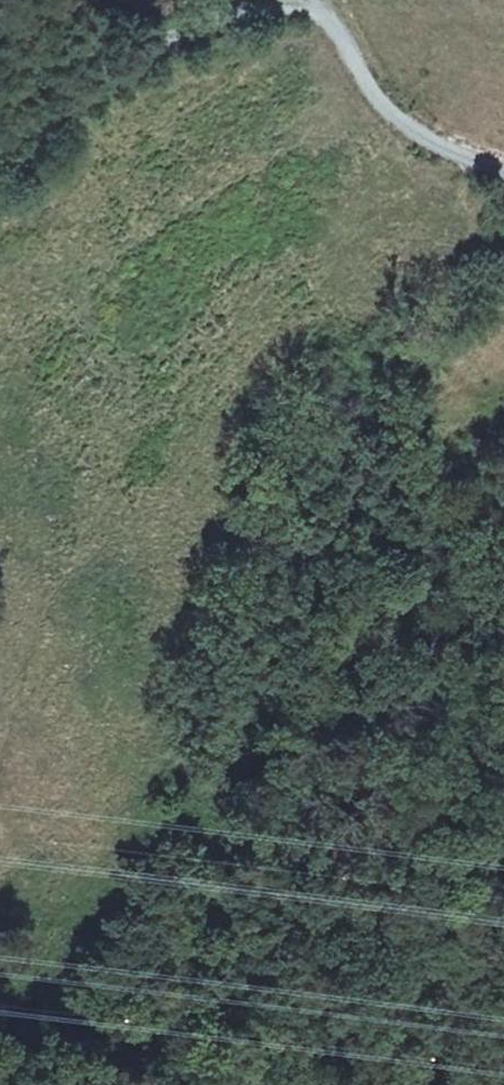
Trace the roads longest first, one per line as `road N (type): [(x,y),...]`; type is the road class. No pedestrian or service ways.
road 1 (track): [(0,187),(52,125),(131,62),(198,23),(279,0),(307,1),(329,17),(364,82),(397,119),(429,143),(503,173)]

